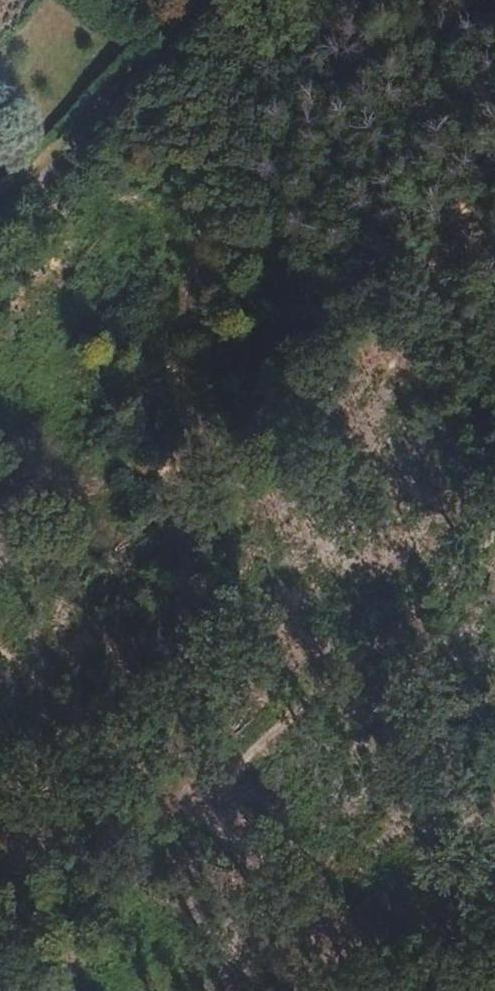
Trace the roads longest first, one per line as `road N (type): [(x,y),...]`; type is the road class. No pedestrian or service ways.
road 1 (track): [(452,990),(0,619)]
road 2 (track): [(218,800),(494,515)]
road 3 (residential): [(186,27),(0,214)]

